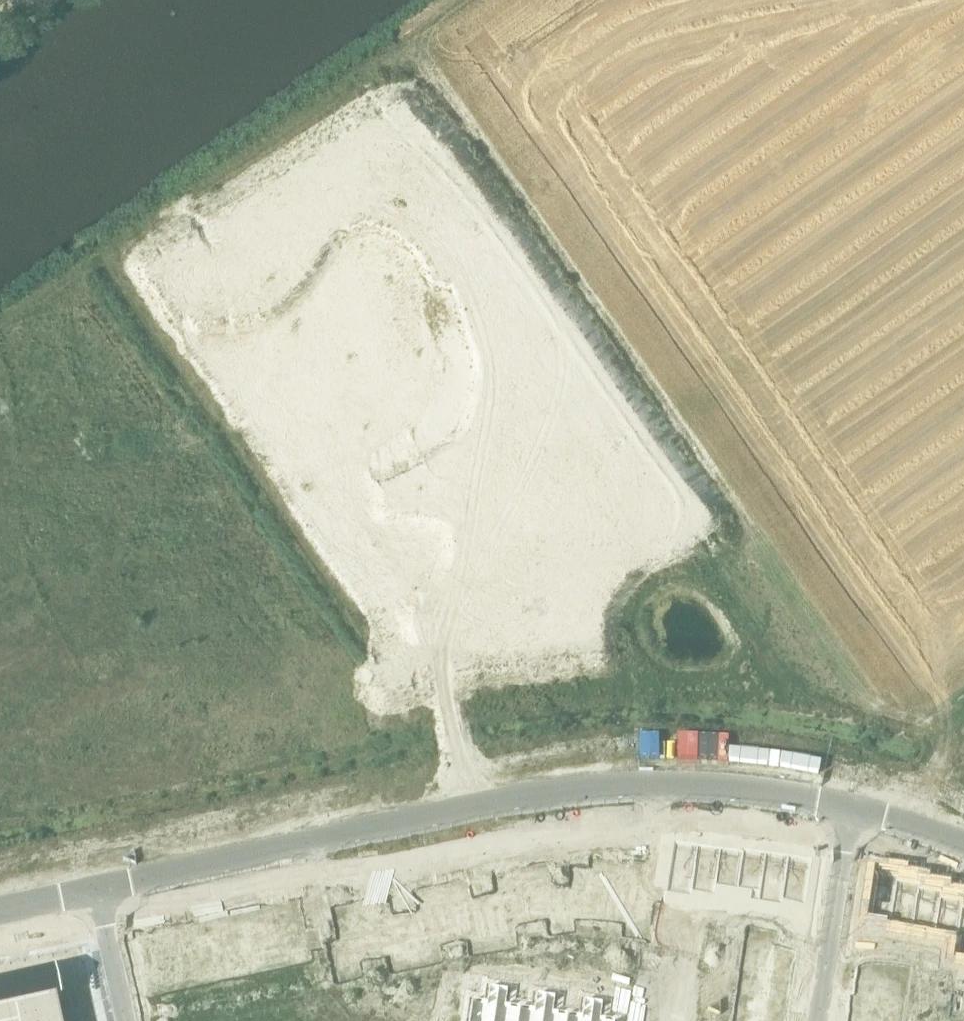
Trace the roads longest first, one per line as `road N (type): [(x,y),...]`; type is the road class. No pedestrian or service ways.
road 1 (tertiary): [(94,888),(555,791),(725,786),(849,807)]
road 2 (residential): [(817,1020),(849,807)]
road 3 (residential): [(124,1020),(94,888)]
road 4 (tertiary): [(849,807),(963,843)]

